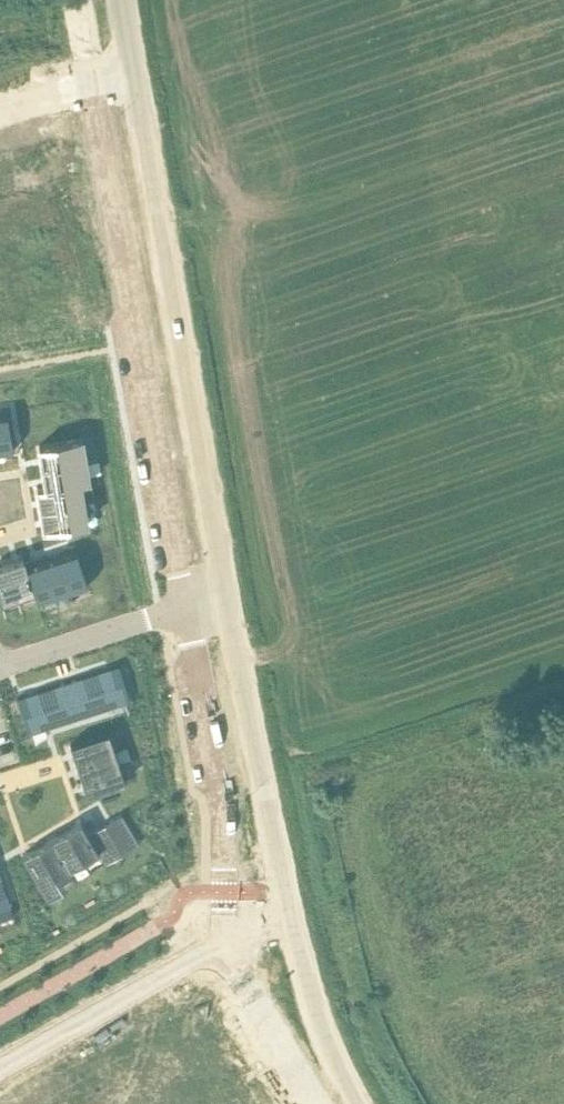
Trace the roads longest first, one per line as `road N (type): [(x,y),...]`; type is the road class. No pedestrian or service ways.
road 1 (unclassified): [(358,1103),(338,1071),(288,910),(223,604),(131,74)]
road 2 (residential): [(91,83),(182,613)]
road 3 (residential): [(182,613),(223,811),(231,937)]
road 4 (residential): [(0,1071),(231,937)]
road 5 (residential): [(182,613),(0,668)]
road 6 (residential): [(231,937),(313,1103)]

